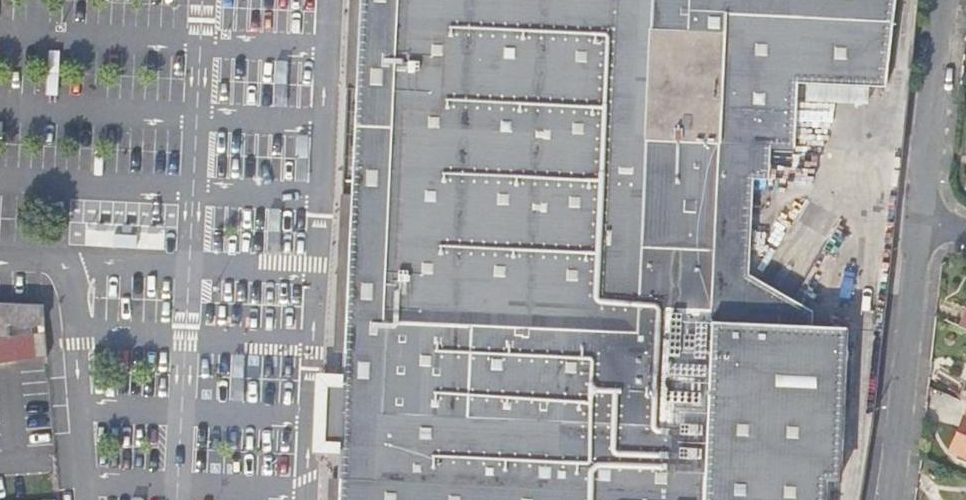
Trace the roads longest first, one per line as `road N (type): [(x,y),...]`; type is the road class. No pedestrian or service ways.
road 1 (residential): [(922,214),(892,499)]
road 2 (residential): [(945,0),(922,214)]

